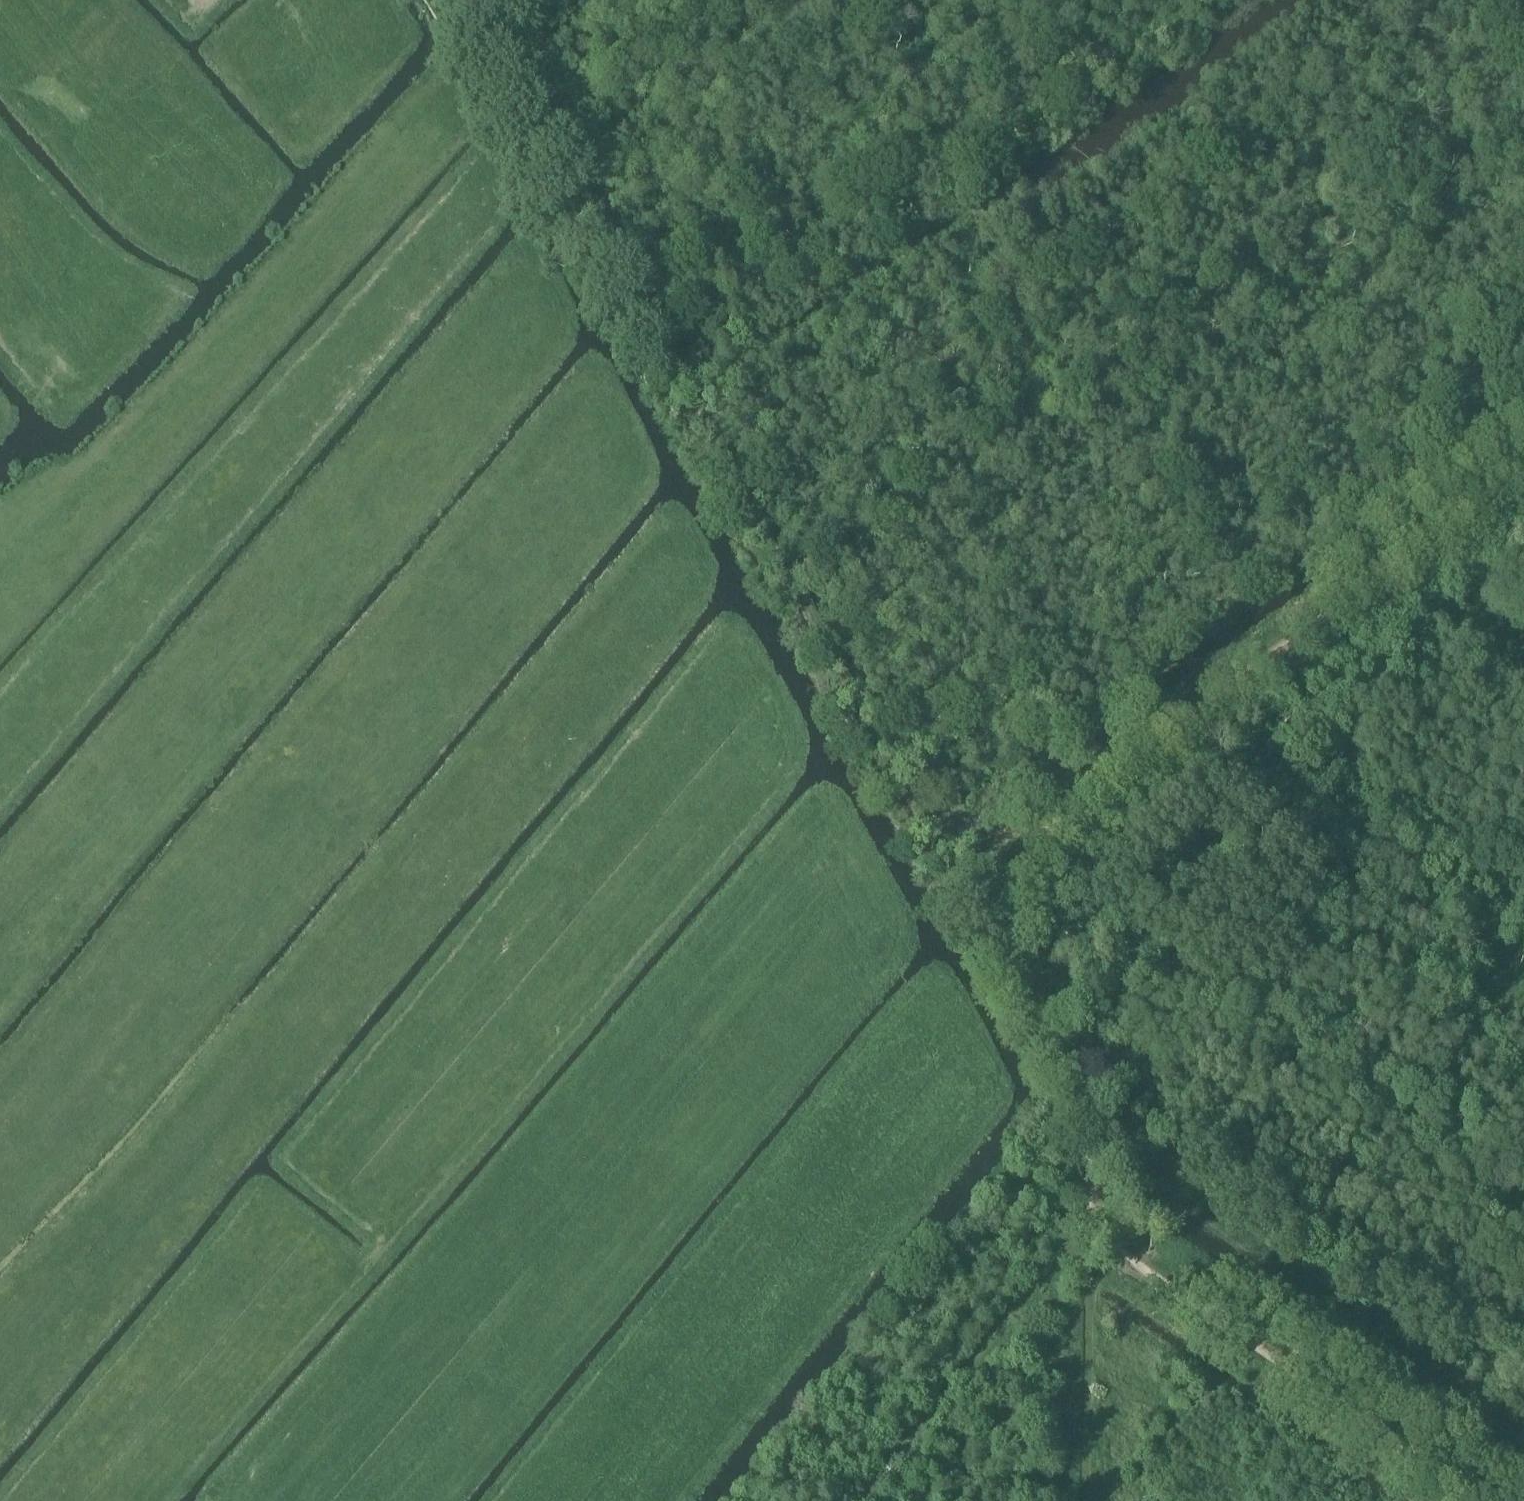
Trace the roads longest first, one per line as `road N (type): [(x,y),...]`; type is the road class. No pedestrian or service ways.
road 1 (track): [(1003,896),(1023,853),(1089,788),(1523,470)]
road 2 (track): [(1493,1500),(1090,1226)]
road 3 (track): [(1090,1226),(1091,1166),(1076,1091),(1020,984),(1003,896)]

